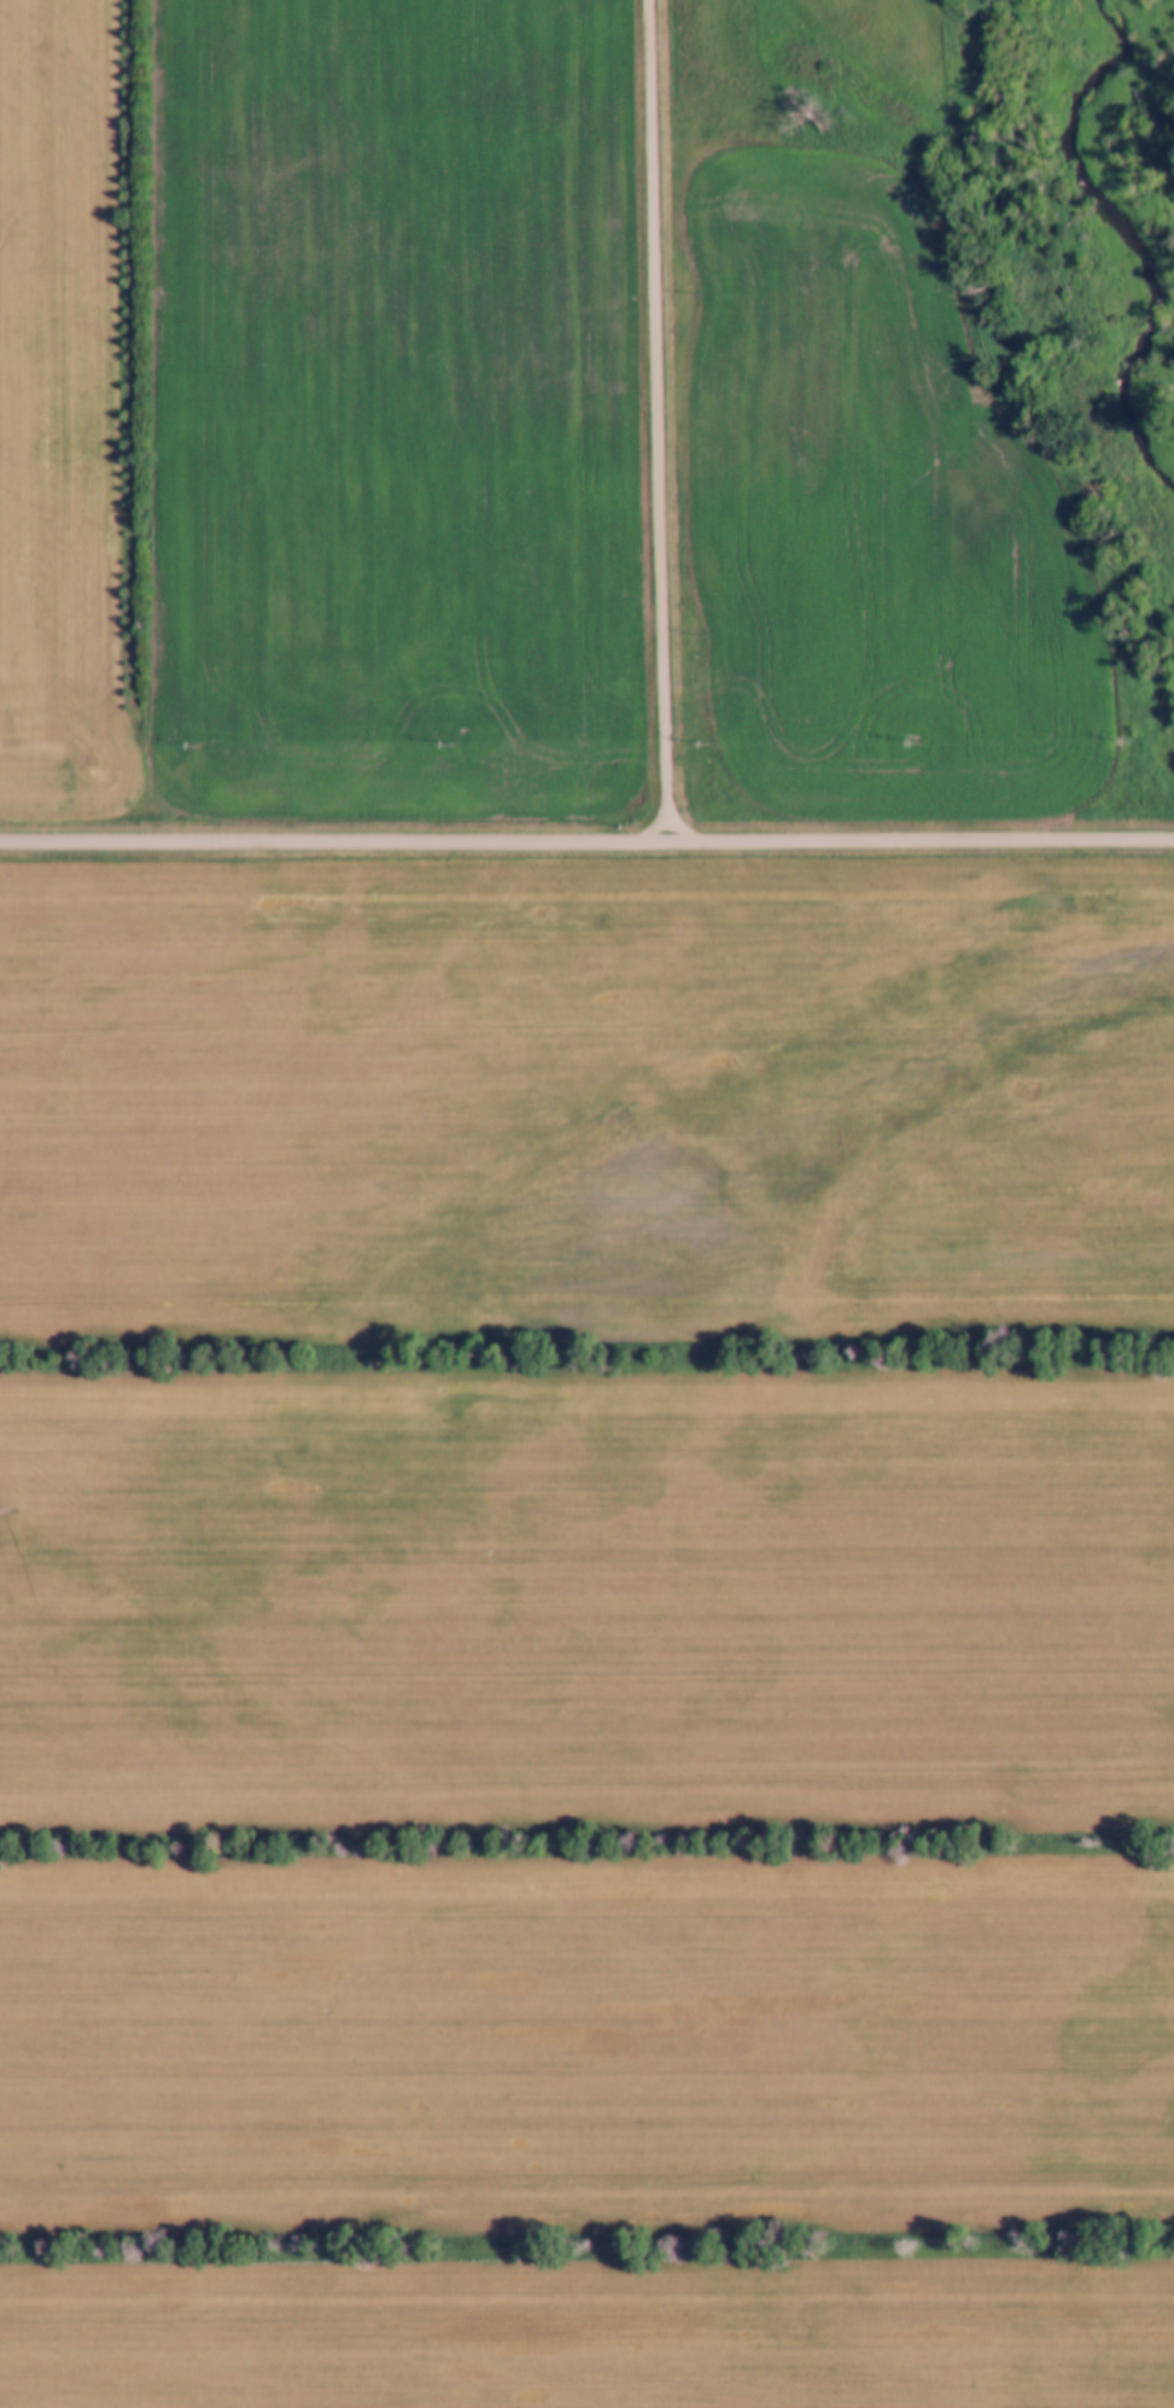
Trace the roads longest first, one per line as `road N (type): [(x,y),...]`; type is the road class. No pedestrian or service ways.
road 1 (tertiary): [(0,844),(1173,843)]

